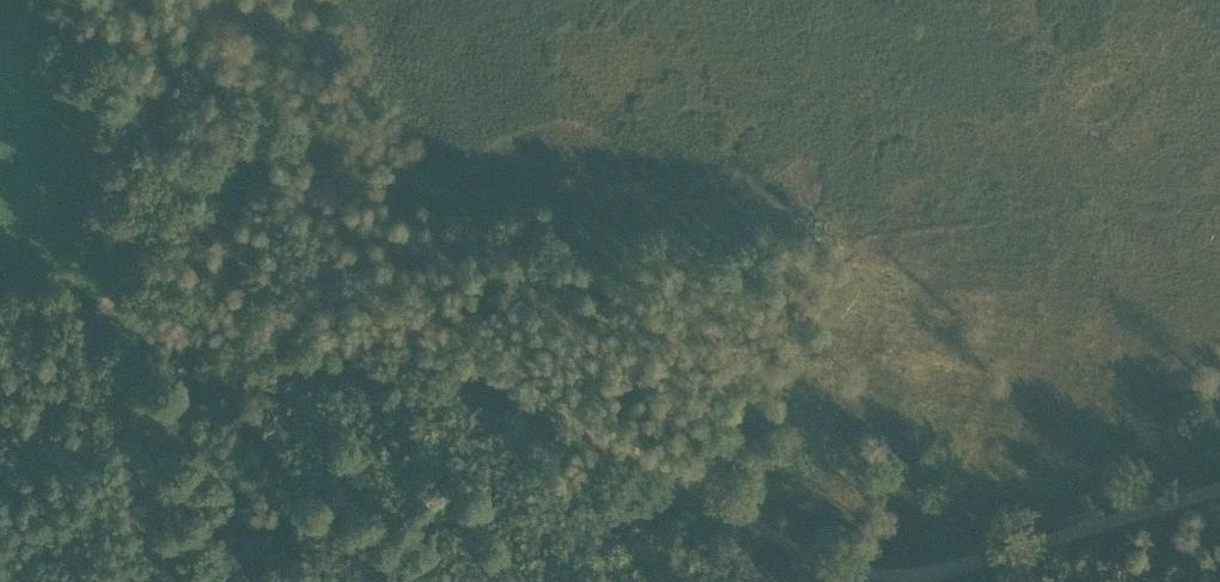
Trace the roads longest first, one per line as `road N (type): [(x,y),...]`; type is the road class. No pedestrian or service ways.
road 1 (track): [(872,581),(833,572),(485,375),(125,325)]
road 2 (track): [(125,325),(73,0)]
road 3 (track): [(1219,494),(921,581)]
road 4 (track): [(163,581),(125,325)]
road 5 (track): [(125,325),(0,308)]

